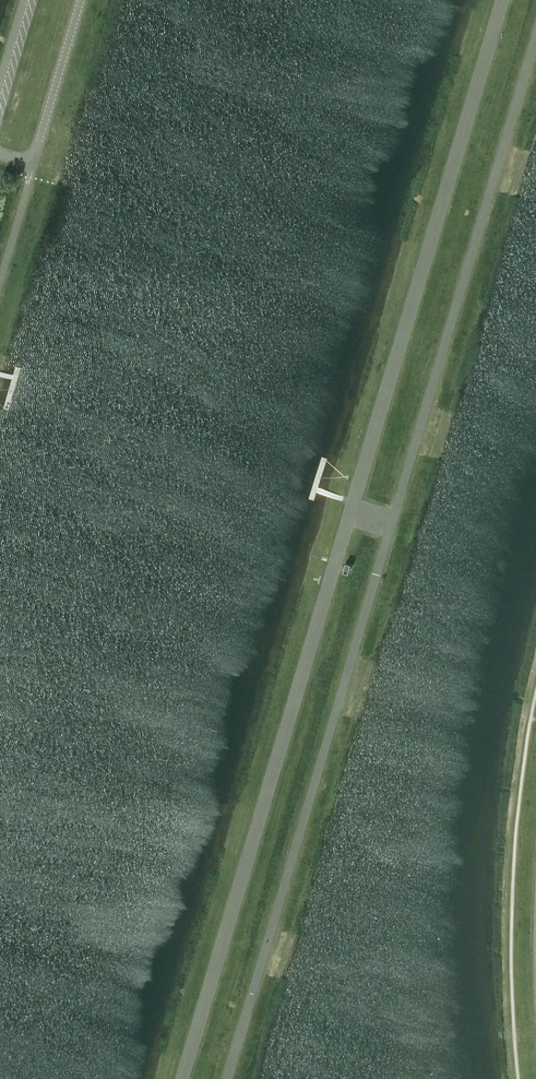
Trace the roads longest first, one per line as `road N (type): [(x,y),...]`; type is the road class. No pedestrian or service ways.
road 1 (unclassified): [(32,163),(81,0)]

